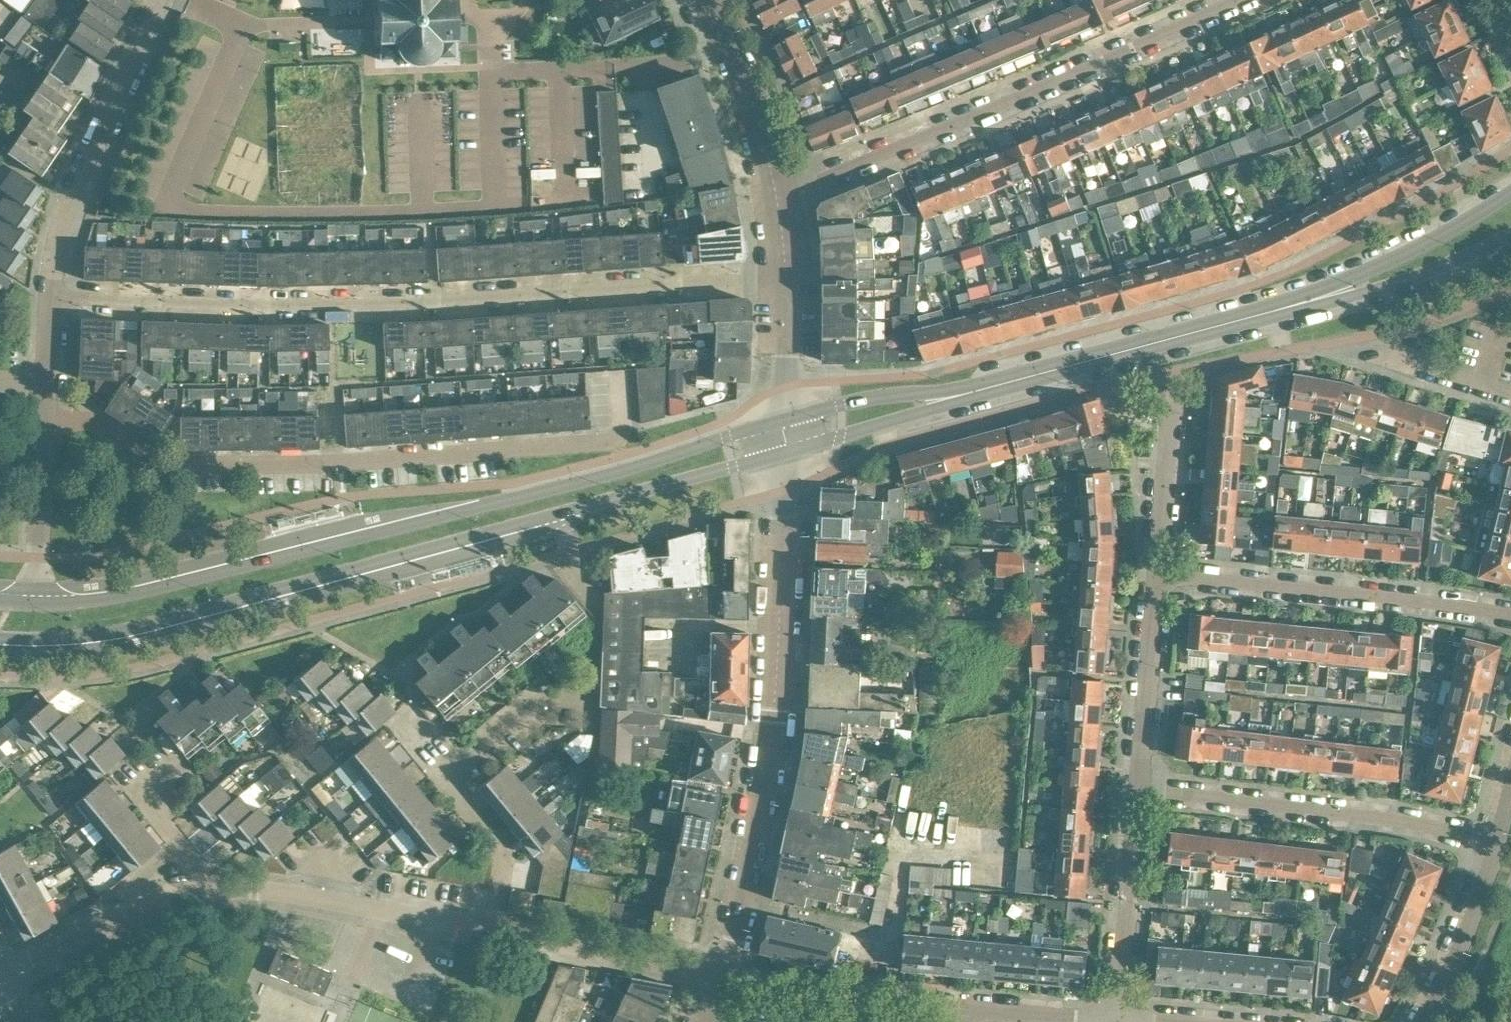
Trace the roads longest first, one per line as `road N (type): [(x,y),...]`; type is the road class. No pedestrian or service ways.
road 1 (secondary): [(0,637),(153,625),(788,452)]
road 2 (secondary): [(788,419),(150,589),(38,602)]
road 3 (residential): [(785,278),(434,301),(48,298)]
road 4 (residential): [(623,431),(618,441),(338,462),(179,464),(91,422),(44,423)]
road 5 (residential): [(725,978),(772,727),(788,452)]
road 6 (residential): [(779,200),(1238,0)]
road 7 (residential): [(1139,795),(1497,839)]
road 8 (residential): [(492,930),(503,850),(441,776),(540,693),(591,696)]
road 9 (residential): [(1510,611),(1158,576)]
road 10 (residential): [(48,298),(72,188),(153,0)]
road 11 (secondary): [(1263,313),(972,391)]
road 12 (residential): [(210,897),(258,894),(492,930)]
road 13 (secondary): [(1510,193),(1413,251),(1263,313)]
road 14 (secondary): [(1263,313),(1416,278),(1510,236)]
road 15 (residential): [(980,1013),(725,978)]
road 16 (residential): [(492,930),(725,978)]
road 17 (residential): [(0,972),(137,910),(210,897)]
road 18 (residential): [(1120,1018),(1139,795)]
road 19 (residential): [(1139,795),(1158,576)]
road 20 (residential): [(779,200),(752,102),(706,6)]
road 21 (residential): [(1158,576),(1176,372)]
road 22 (residential): [(1425,1021),(1465,937),(1497,839)]
road 23 (secondary): [(788,452),(957,403),(972,391)]
road 24 (secondary): [(972,391),(873,397),(788,419)]
road 25 (residential): [(38,602),(44,423)]
road 26 (residential): [(210,897),(207,880),(144,796),(176,769)]
road 27 (residential): [(788,419),(785,278)]
road 28 (residential): [(1120,1018),(980,1013)]
road 29 (residential): [(1510,392),(1382,354)]

